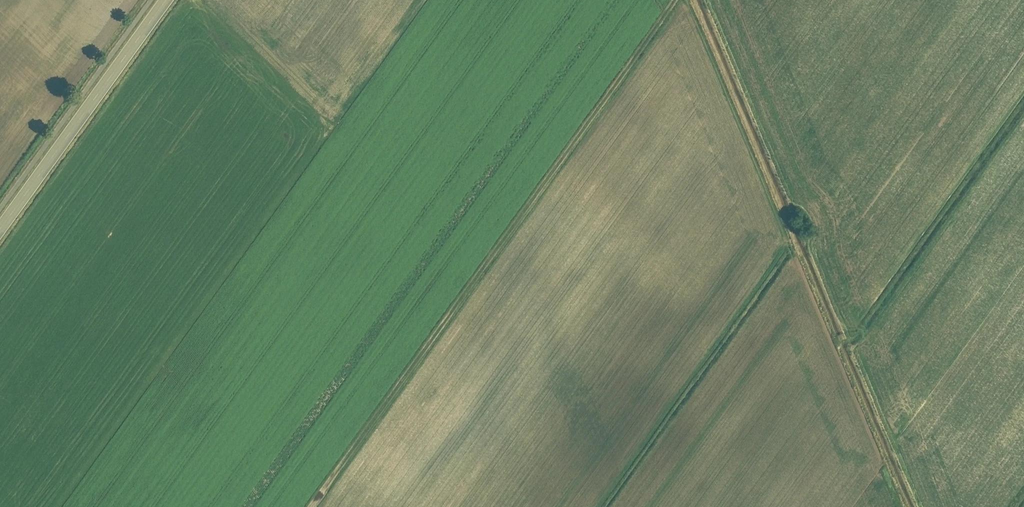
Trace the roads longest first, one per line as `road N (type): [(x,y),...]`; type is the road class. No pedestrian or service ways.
road 1 (secondary): [(0,230),(166,0)]

